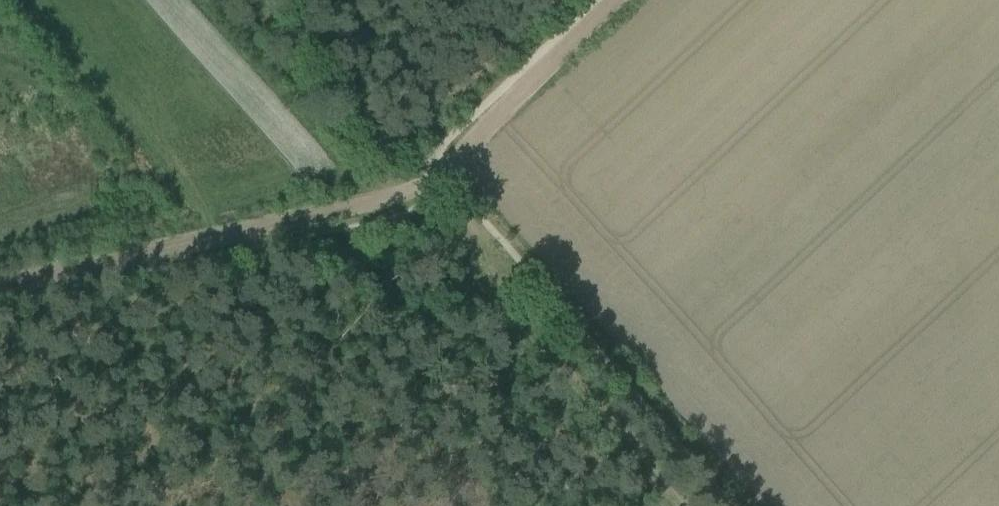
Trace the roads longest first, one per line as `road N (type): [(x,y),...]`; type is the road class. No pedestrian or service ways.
road 1 (track): [(433,156),(489,285),(686,505)]
road 2 (track): [(0,282),(408,191)]
road 3 (track): [(625,0),(464,149),(433,156)]

